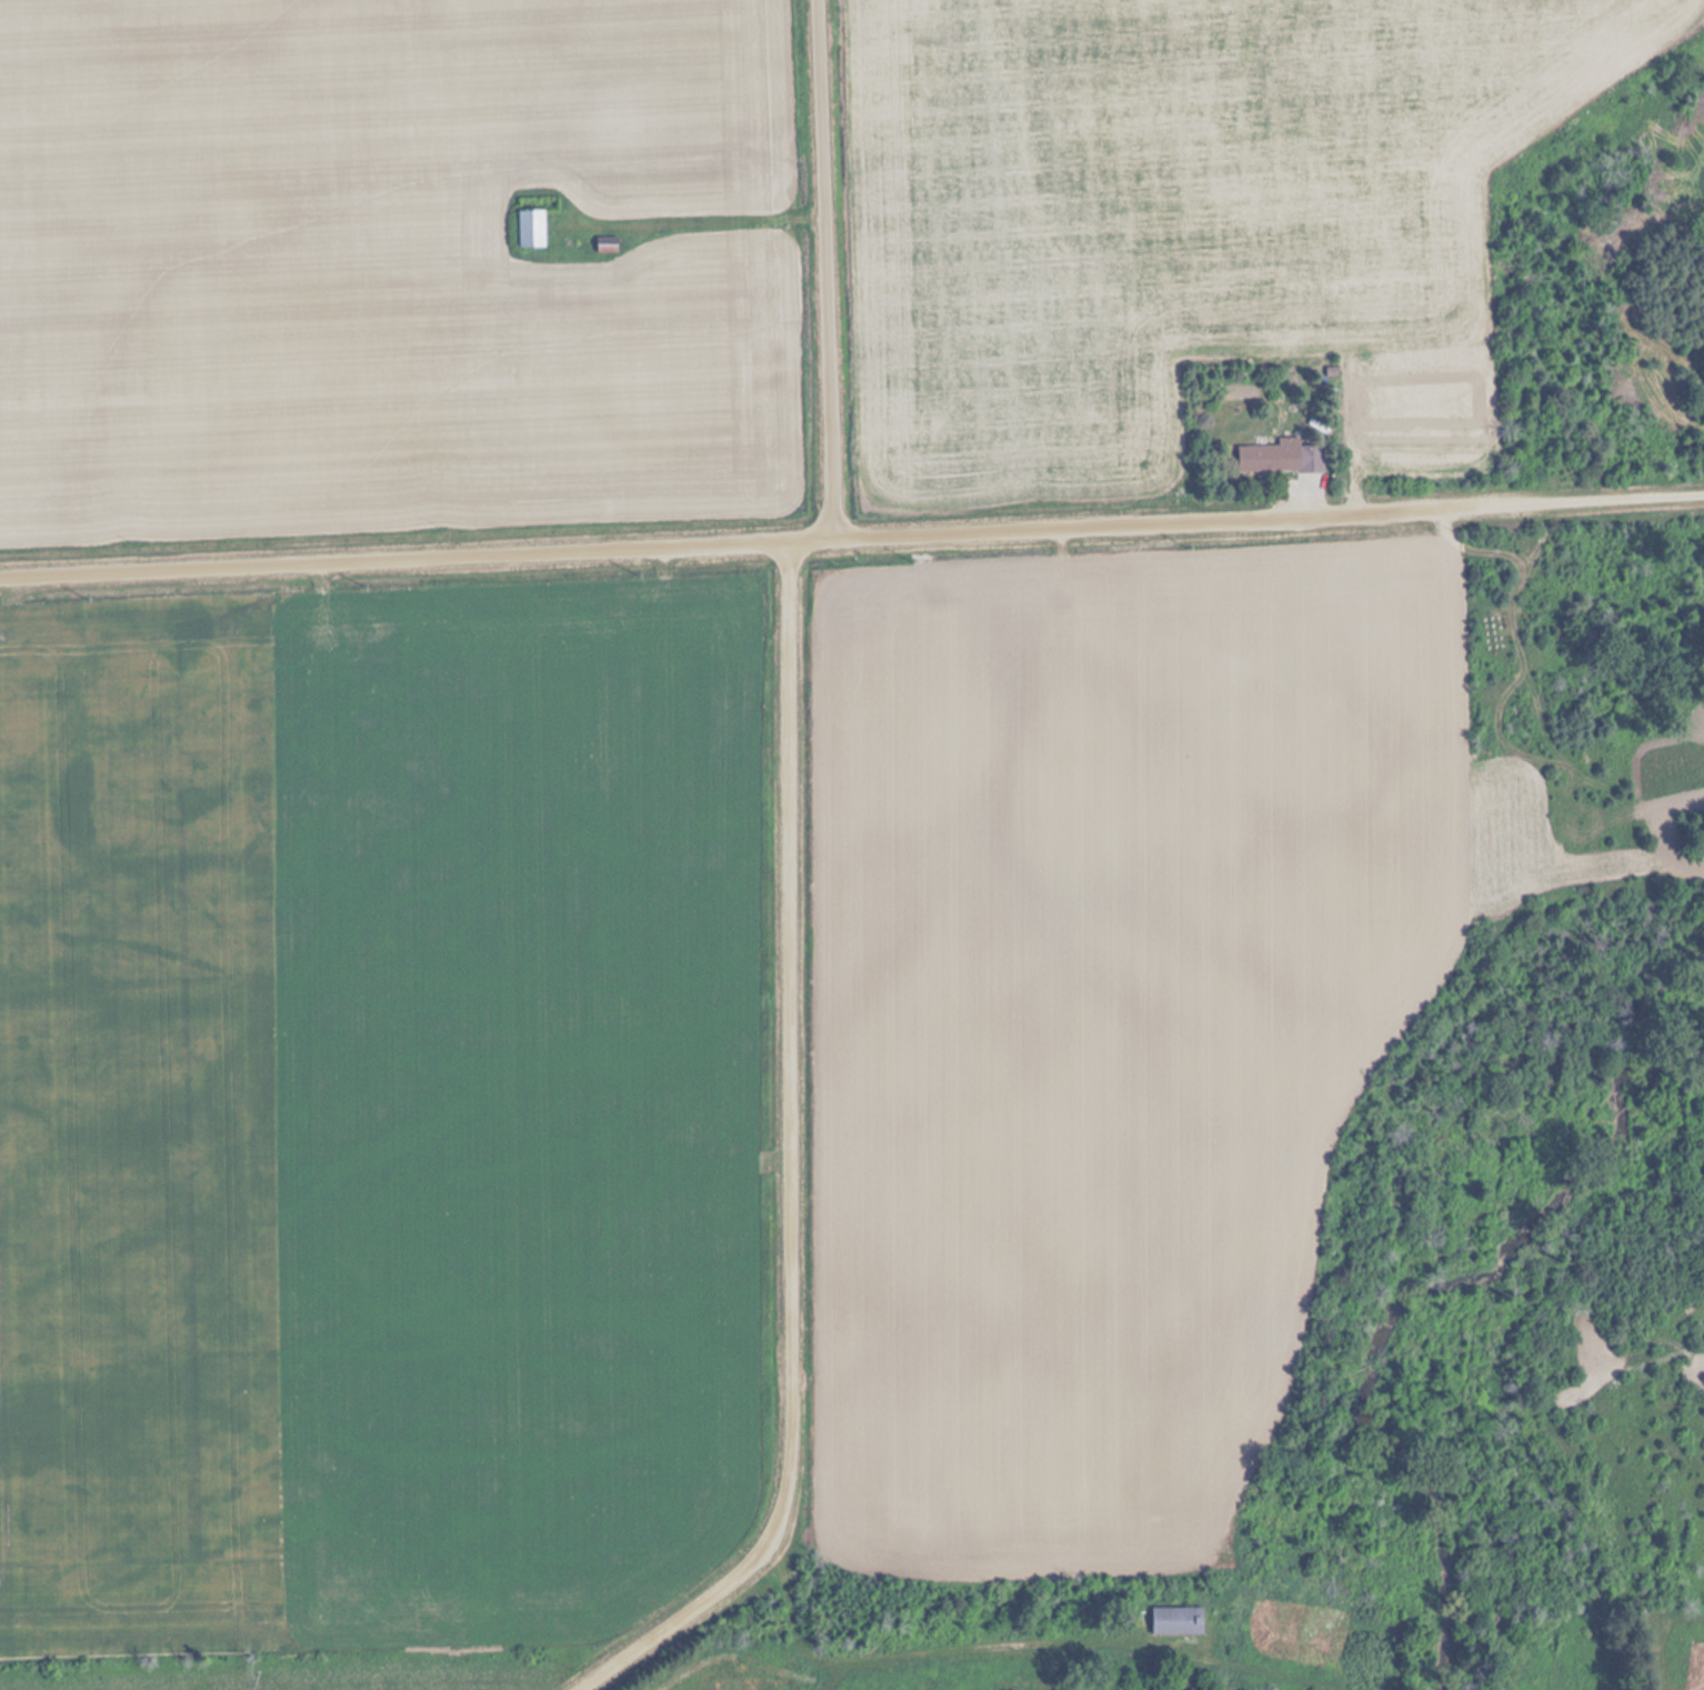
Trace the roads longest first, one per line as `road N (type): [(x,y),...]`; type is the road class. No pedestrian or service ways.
road 1 (residential): [(1703,498),(0,576)]
road 2 (residential): [(782,539),(782,1508),(772,1541),(754,1560),(570,1689)]
road 3 (residential): [(808,0),(824,538)]

